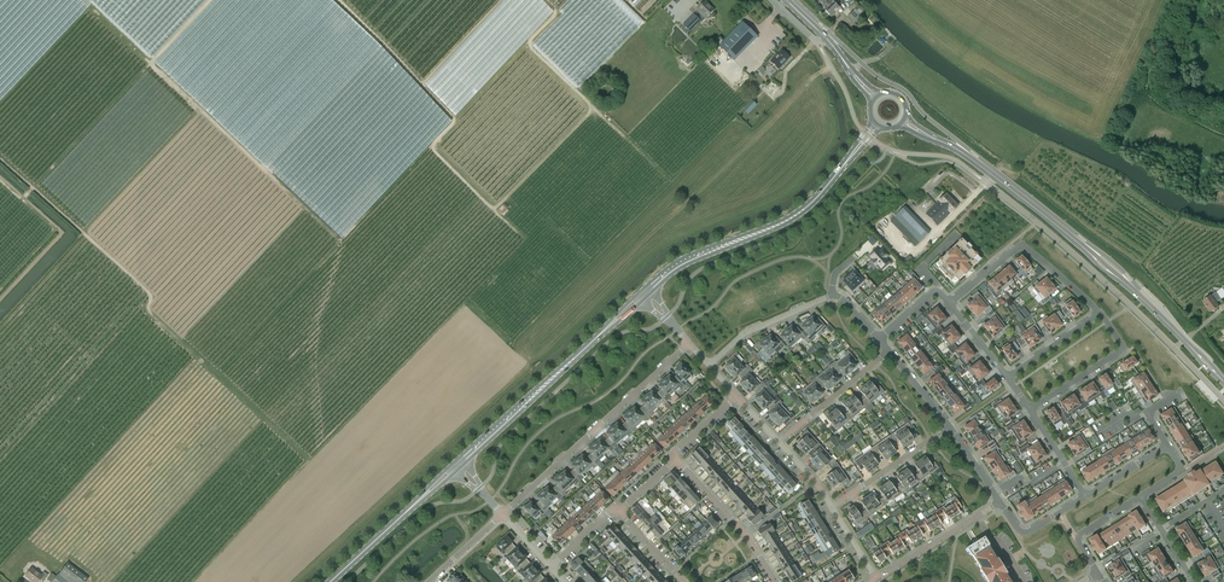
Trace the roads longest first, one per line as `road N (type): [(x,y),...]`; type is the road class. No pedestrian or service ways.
road 1 (track): [(339,0),(453,118),(432,148),(494,208),(590,114),(586,98),(529,45),(555,14),(545,0)]
road 2 (track): [(151,65),(268,176),(386,48)]
road 3 (unclassified): [(992,175),(986,183),(1135,310),(1223,400)]
road 4 (secondary): [(1223,382),(1123,282),(992,175)]
road 5 (residential): [(502,514),(689,342)]
road 6 (primary): [(459,467),(639,299)]
road 7 (primary): [(656,284),(685,262),(795,216),(855,152)]
road 8 (track): [(148,309),(149,294),(0,158)]
road 9 (residential): [(1099,313),(1023,246),(949,303)]
road 10 (primary): [(330,581),(459,467)]
road 11 (residential): [(776,581),(675,460)]
road 12 (residential): [(1030,409),(1120,350),(1099,313)]
road 13 (residential): [(878,579),(1000,502)]
road 14 (residential): [(710,366),(745,333),(832,295)]
road 15 (residential): [(831,507),(948,427)]
road 16 (residential): [(780,442),(888,351)]

